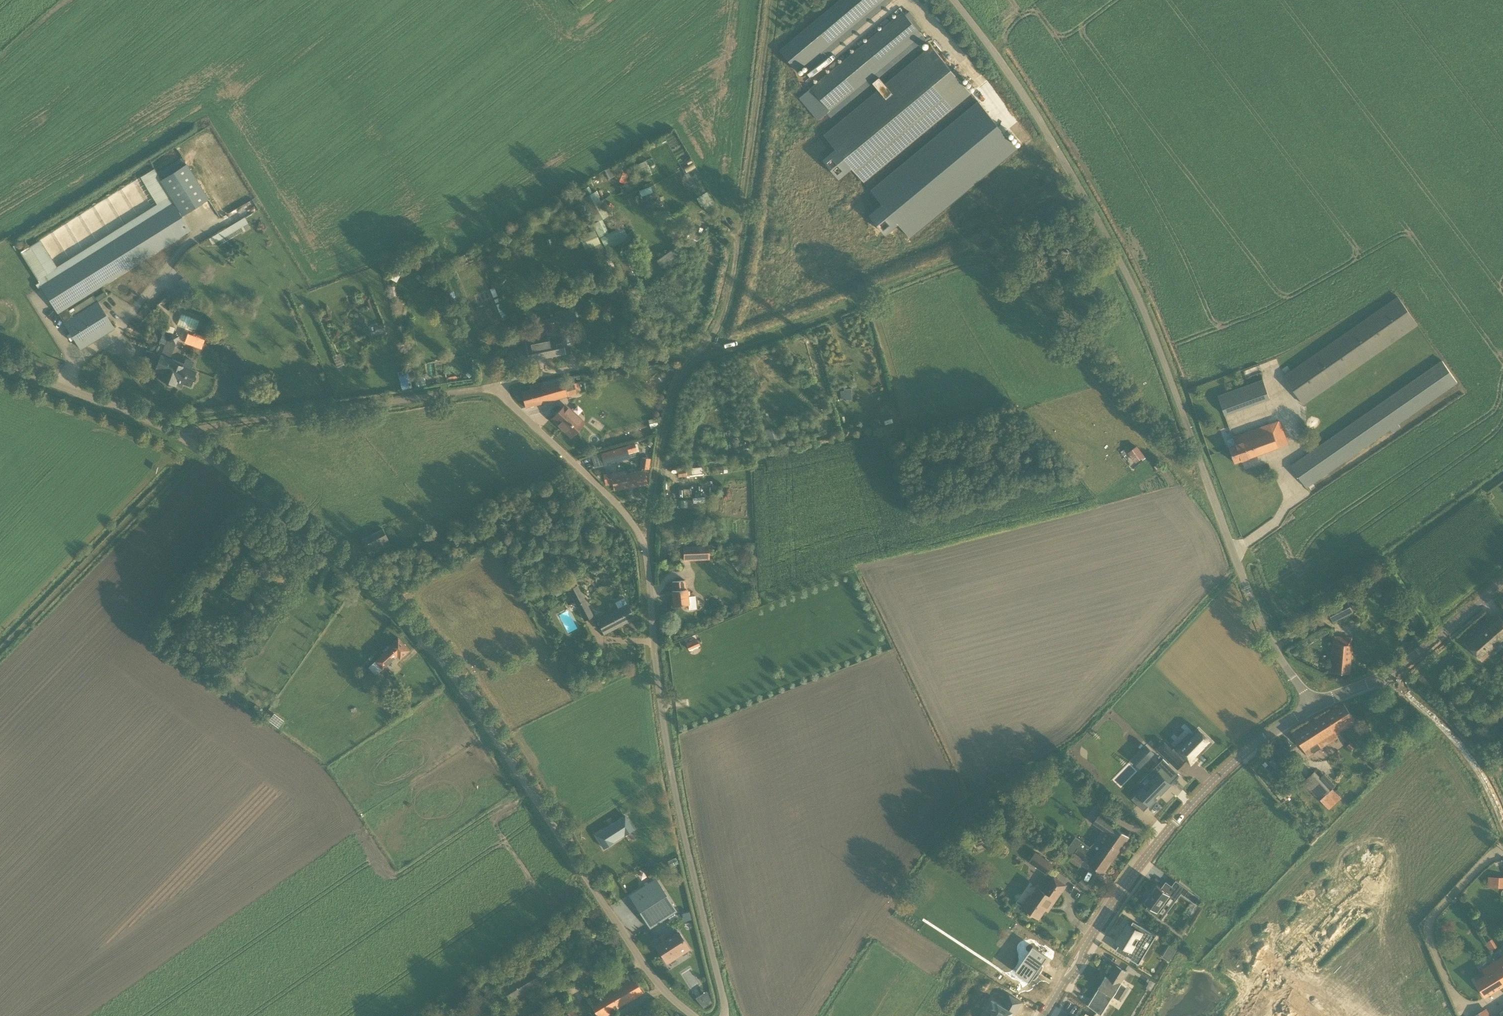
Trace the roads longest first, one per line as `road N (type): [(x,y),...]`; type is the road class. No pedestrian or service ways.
road 1 (unclassified): [(695,1015),(664,989),(595,901),(439,660),(397,611),(176,432),(0,362)]
road 2 (unclassified): [(1312,708),(1246,588),(1098,215),(951,0)]
road 3 (unclassified): [(723,1015),(662,709),(641,540),(493,387),(565,369)]
road 4 (track): [(1210,491),(1197,487),(1032,288),(976,259),(756,338),(565,369)]
road 5 (track): [(647,556),(666,406),(679,374),(716,332),(734,275),(769,0)]
road 6 (tertiary): [(1047,1015),(1122,889),(1175,822),(1230,763),(1312,708)]
road 7 (track): [(176,432),(493,387)]
road 8 (unclassified): [(1502,828),(1464,752),(1387,676)]
road 9 (residential): [(1269,978),(1378,864)]
road 10 (tertiary): [(1387,676),(1502,582)]

